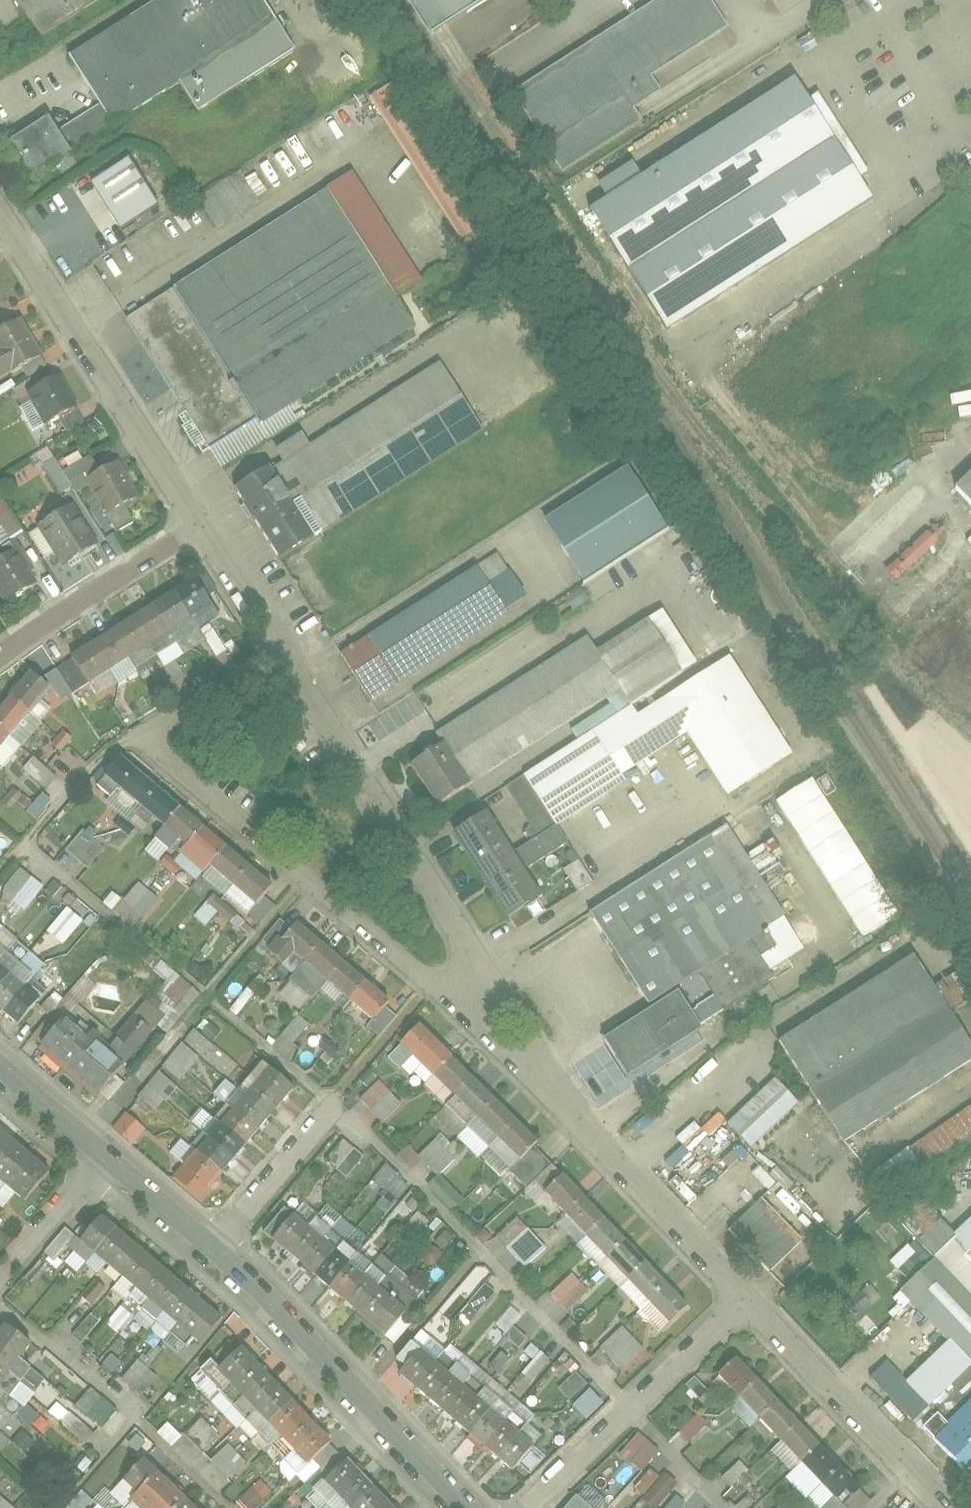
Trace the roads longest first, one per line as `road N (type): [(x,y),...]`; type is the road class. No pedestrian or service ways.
road 1 (residential): [(277,625),(527,1046)]
road 2 (residential): [(427,967),(134,720)]
road 3 (residential): [(205,1233),(469,1507)]
road 4 (residential): [(0,216),(195,504)]
road 5 (residential): [(515,1507),(735,1277)]
road 6 (residential): [(527,1046),(735,1277)]
road 7 (residential): [(735,1277),(903,1457)]
road 8 (residential): [(0,634),(195,504)]
road 9 (residential): [(134,720),(100,737),(0,864)]
road 10 (residential): [(205,1233),(320,1090)]
road 11 (residential): [(134,720),(277,625)]
road 12 (residential): [(427,967),(320,1090)]
road 13 (residential): [(0,1261),(108,1153)]
road 14 (residential): [(195,504),(277,625)]
road 15 (residential): [(0,1063),(108,1153)]
road 16 (residential): [(527,1046),(427,967)]
road 17 (residential): [(108,1153),(205,1233)]

